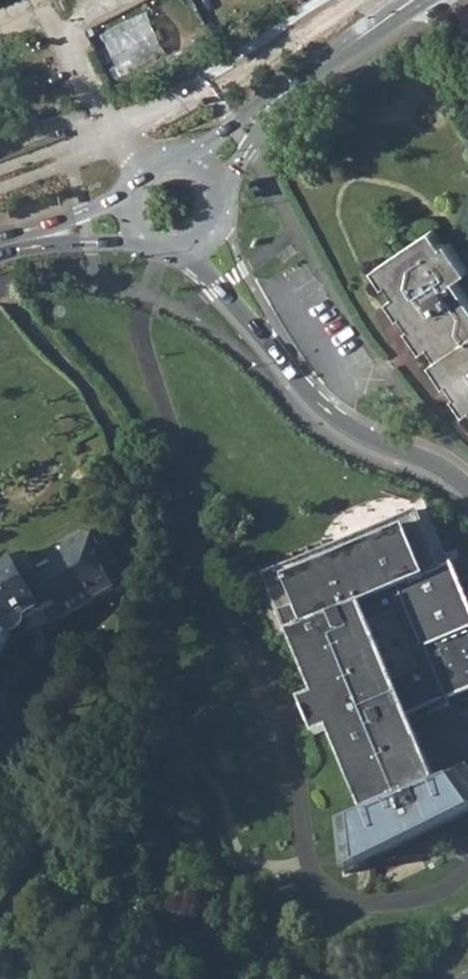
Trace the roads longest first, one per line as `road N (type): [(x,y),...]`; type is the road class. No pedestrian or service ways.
road 1 (residential): [(199,237),(323,406),(467,487)]
road 2 (secondary): [(413,0),(290,88),(205,171)]
road 3 (residential): [(63,29),(146,168)]
road 4 (secondary): [(0,247),(133,218)]

